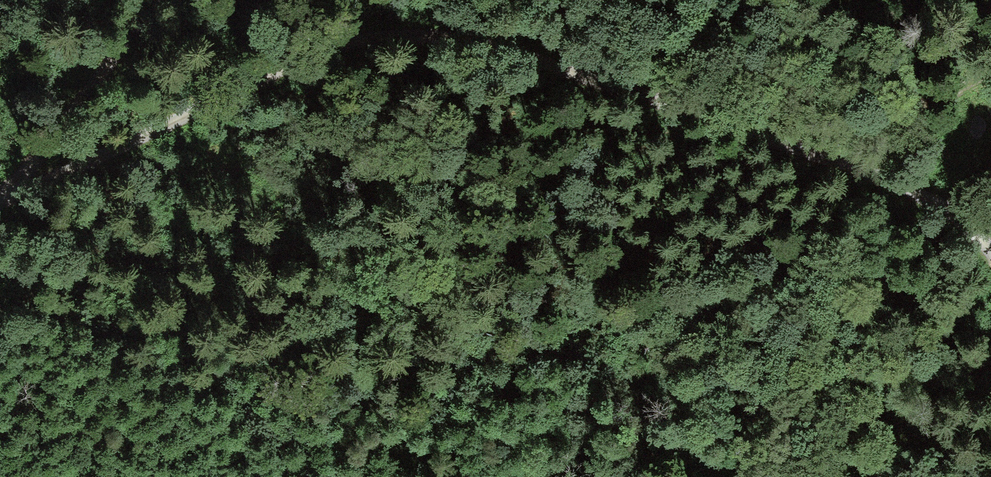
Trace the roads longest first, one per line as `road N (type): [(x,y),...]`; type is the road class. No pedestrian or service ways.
road 1 (track): [(0,200),(348,40),(445,36),(566,67),(970,222),(990,250)]
road 2 (track): [(148,0),(93,87),(0,196)]
road 3 (track): [(990,62),(885,124),(796,159)]

